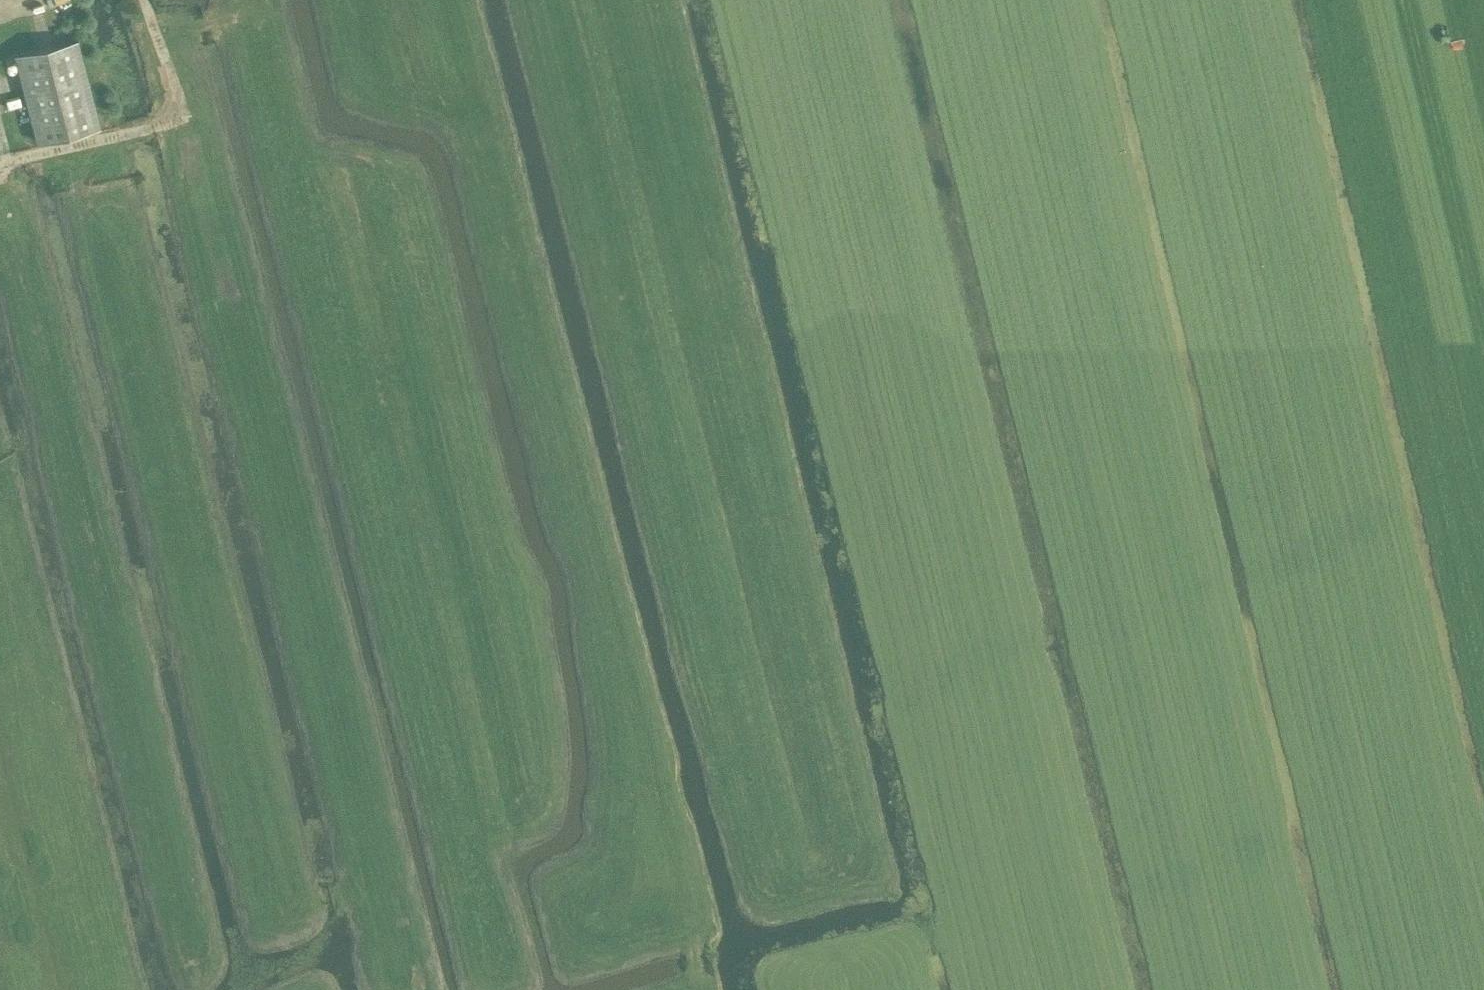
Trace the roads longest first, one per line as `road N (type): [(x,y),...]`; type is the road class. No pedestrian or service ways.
road 1 (track): [(142,0),(182,108),(172,120),(7,161),(0,172)]

